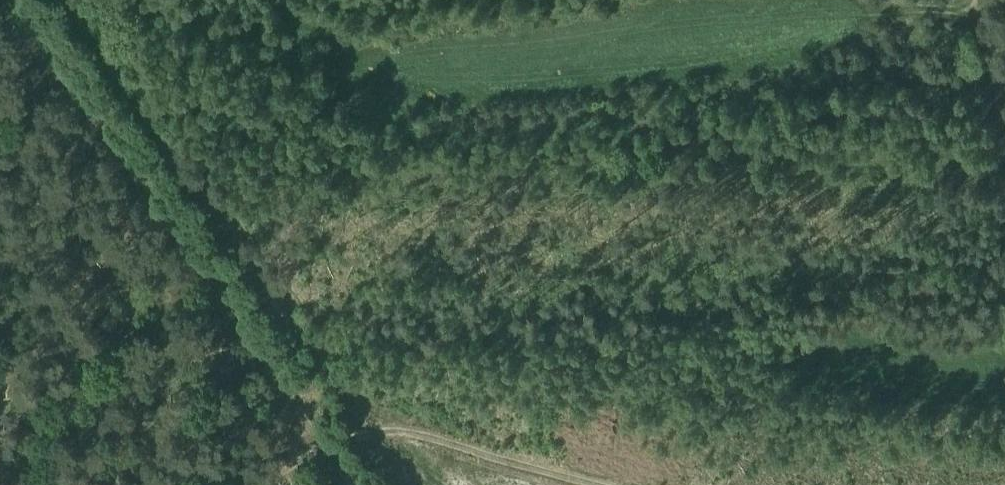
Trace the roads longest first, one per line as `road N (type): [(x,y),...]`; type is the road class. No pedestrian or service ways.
road 1 (track): [(6,0),(318,440)]
road 2 (track): [(253,484),(318,440),(409,425),(614,484)]
road 3 (track): [(972,0),(1004,156)]

